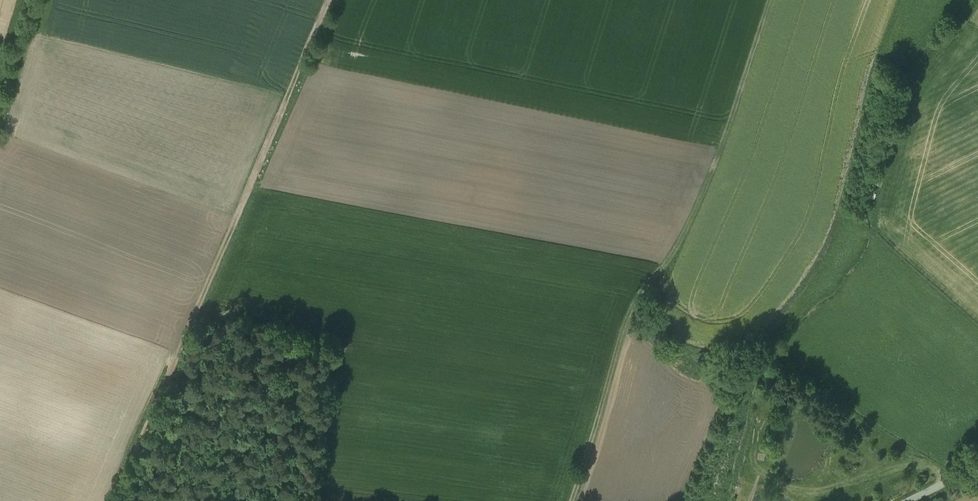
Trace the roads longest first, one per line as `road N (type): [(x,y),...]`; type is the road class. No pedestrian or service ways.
road 1 (track): [(571,500),(630,301),(670,261),(719,149),(768,0)]

